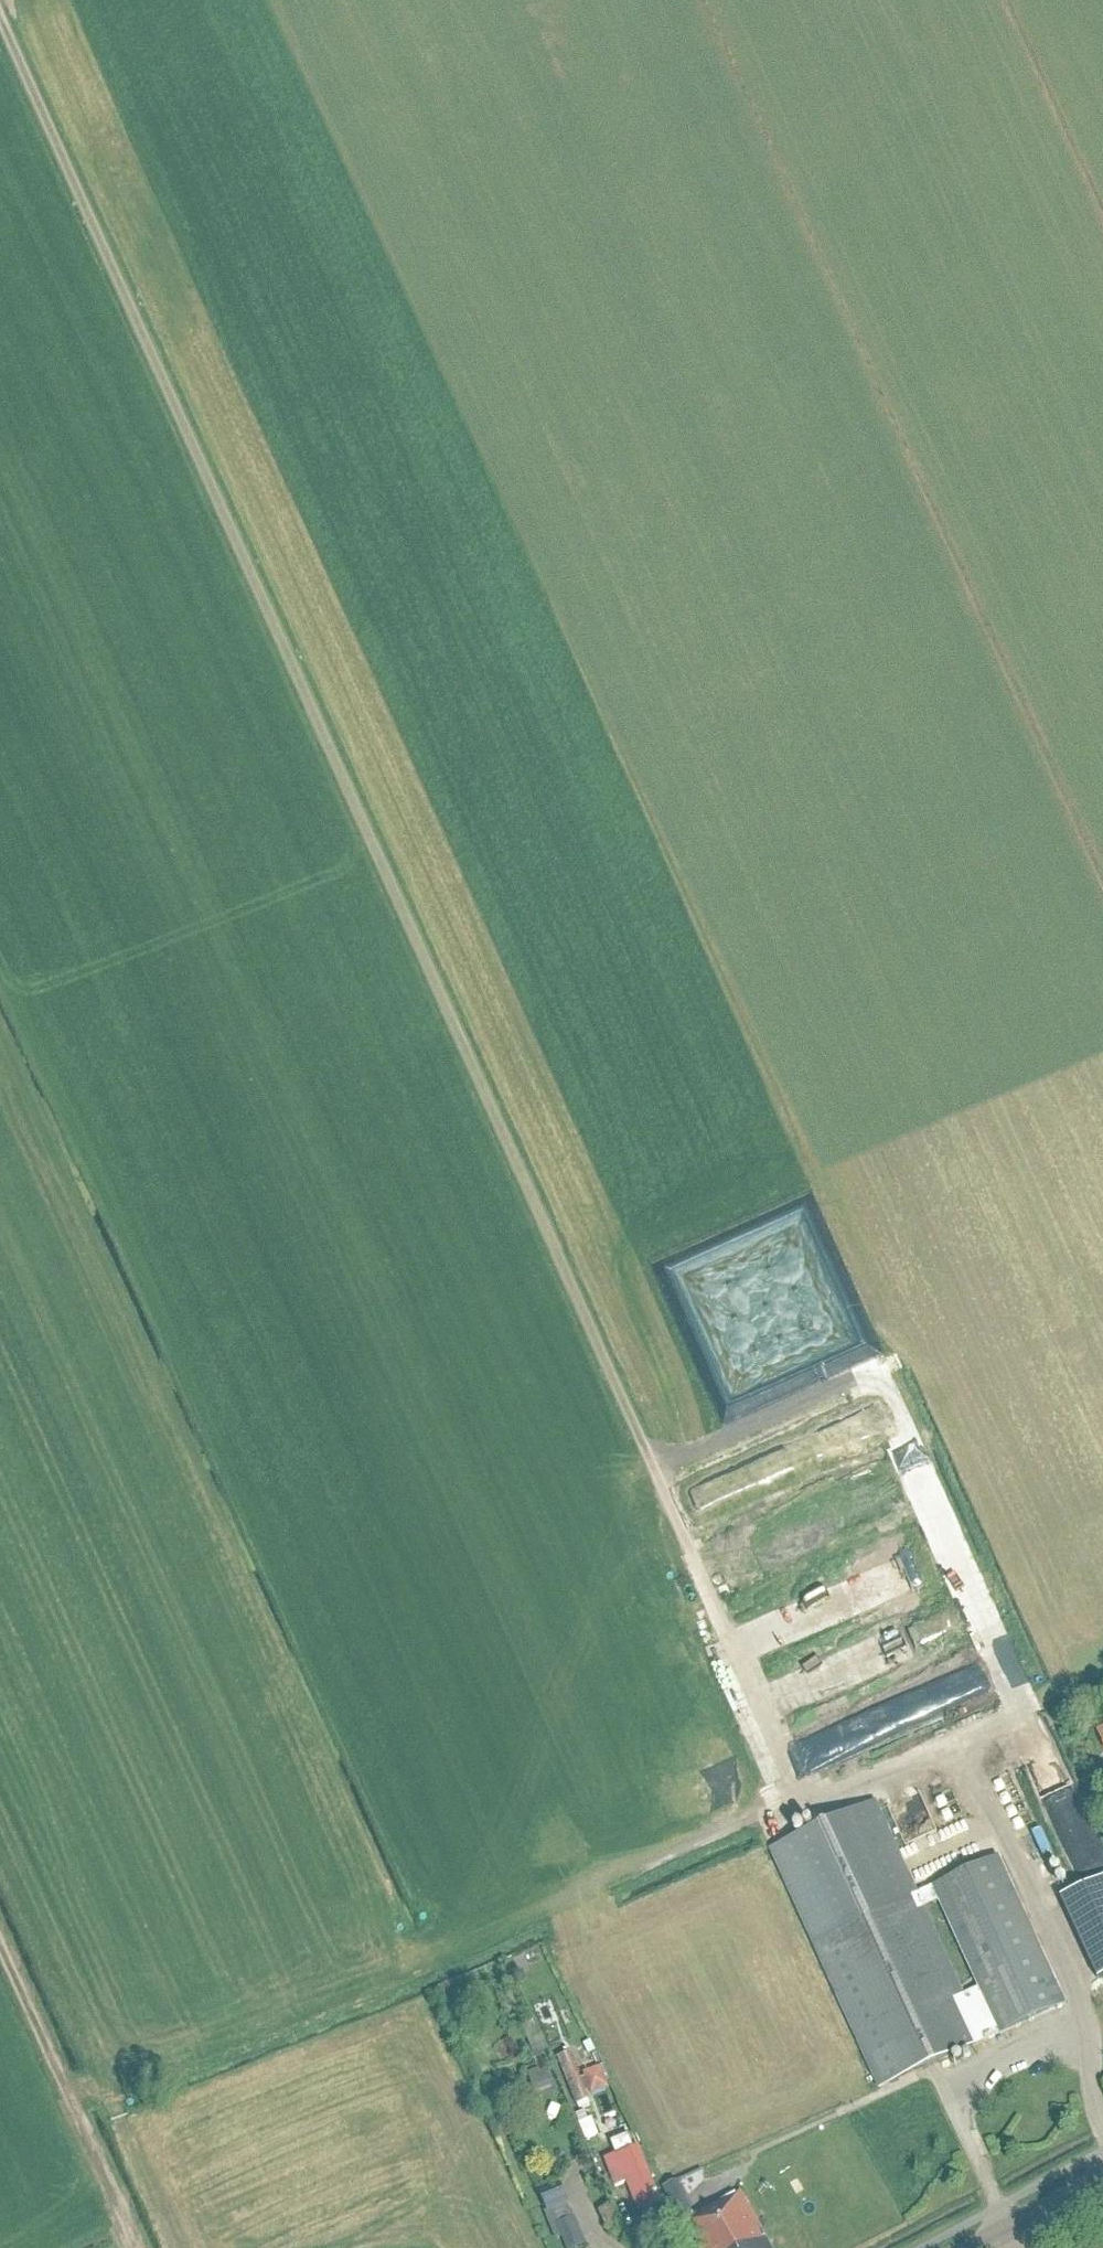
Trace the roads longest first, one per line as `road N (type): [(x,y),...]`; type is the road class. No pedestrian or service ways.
road 1 (tertiary): [(977,2247),(1102,2181)]

